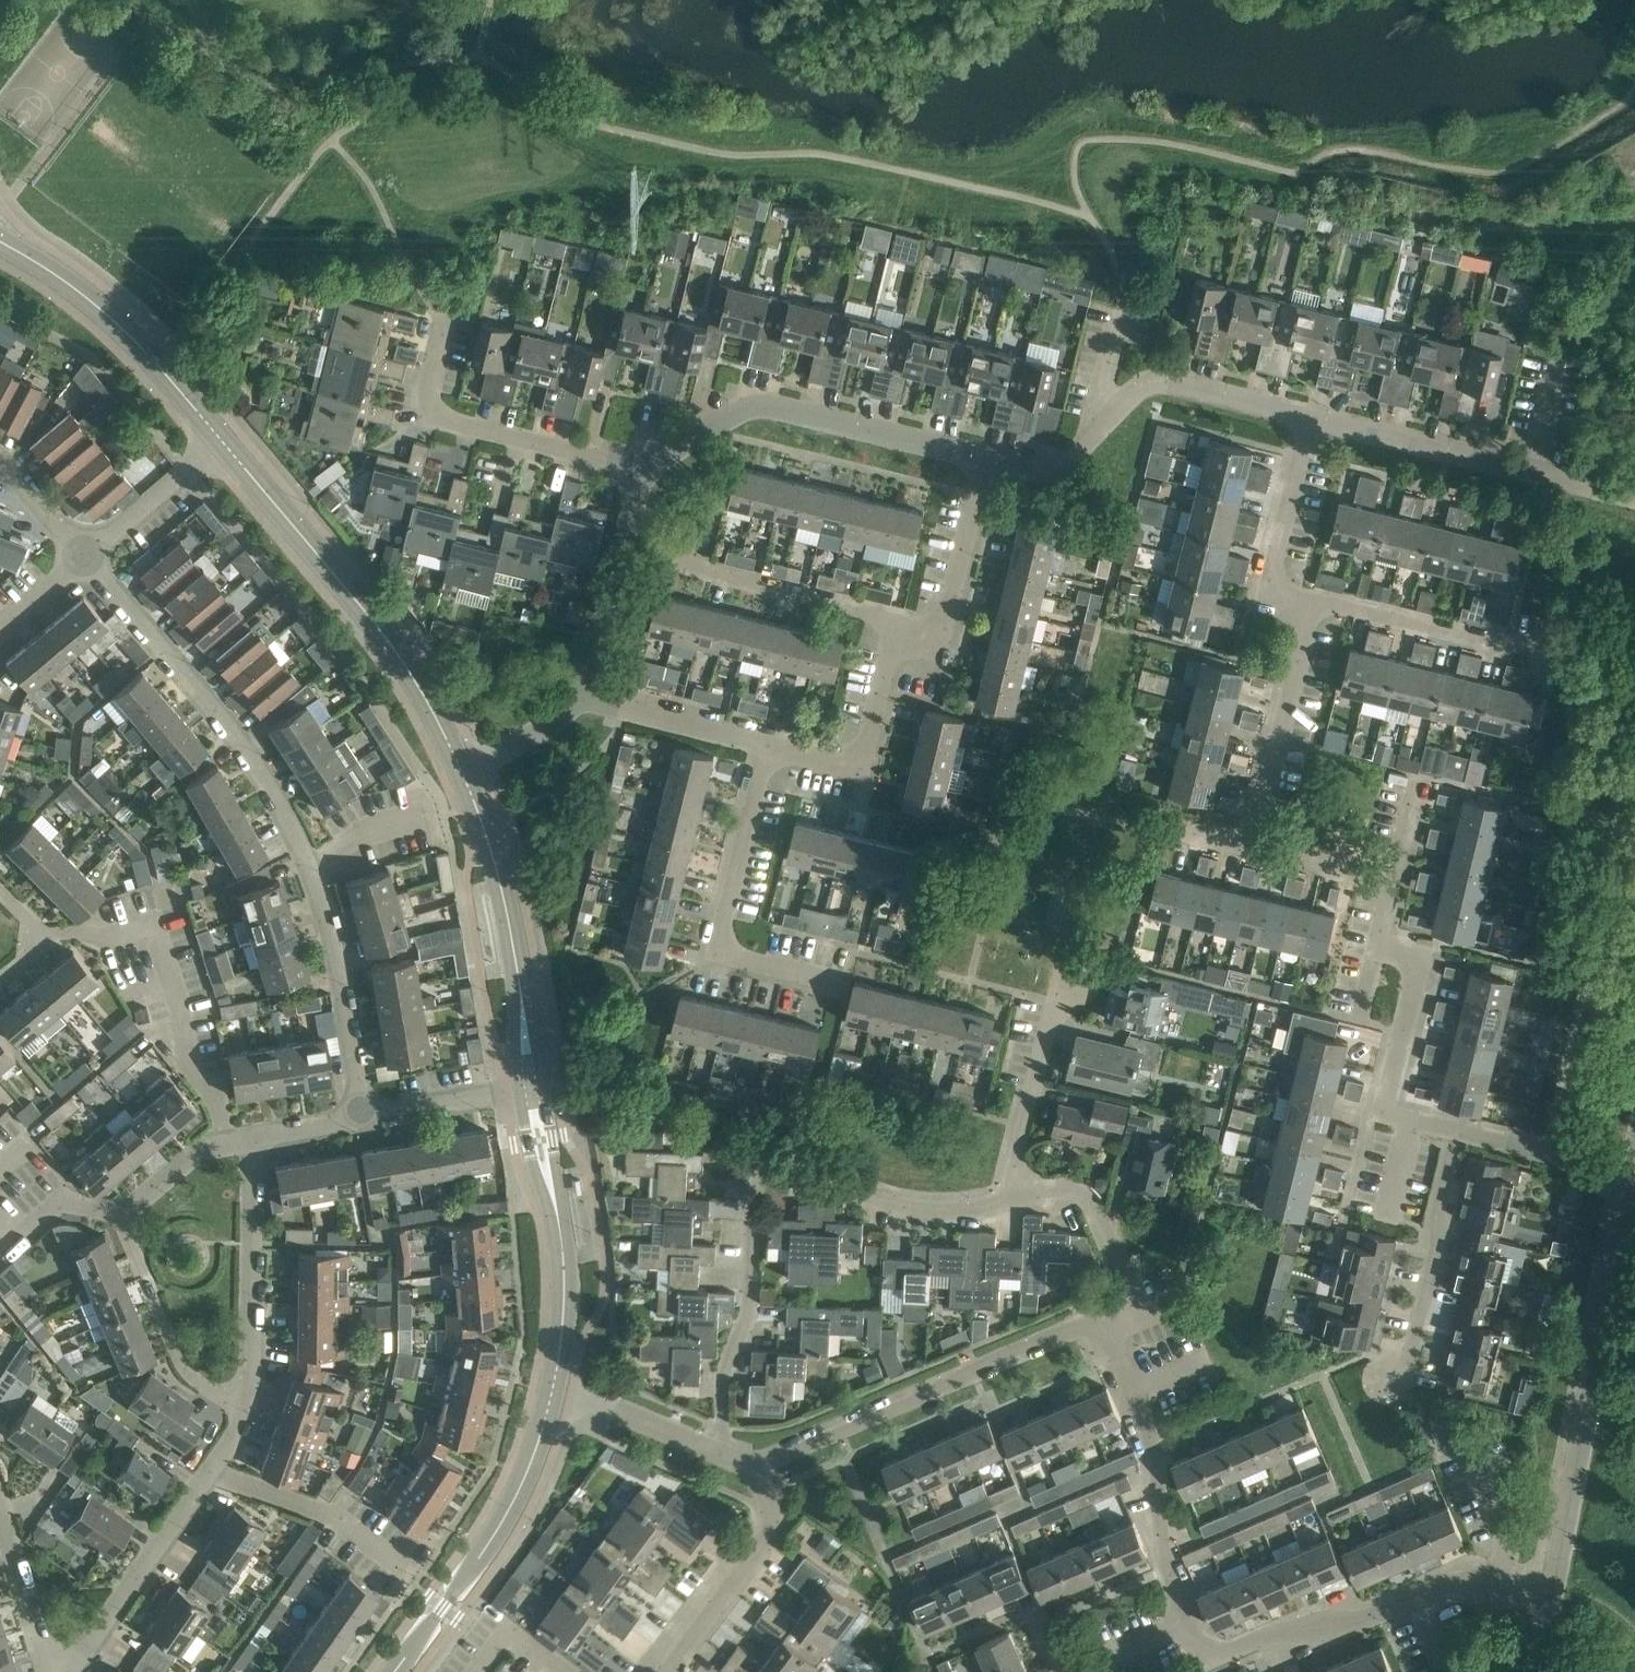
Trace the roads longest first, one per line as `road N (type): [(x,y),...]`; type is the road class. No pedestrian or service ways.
road 1 (residential): [(1551,1595),(1482,1579),(1369,1618),(1229,1652),(1204,1644),(1167,1565),(1155,1451),(1112,1338)]
road 2 (residential): [(363,1117),(340,969),(310,866),(237,740),(85,556)]
road 3 (residential): [(1016,1197),(922,1208),(774,1170),(756,1181),(750,1311),(723,1376),(723,1454)]
road 4 (unclassified): [(1551,1595),(1634,1173)]
road 5 (tertiary): [(463,771),(388,639),(223,441)]
road 6 (residential): [(751,1462),(1068,1331),(1112,1338)]
road 7 (residential): [(1394,876),(1260,837),(1305,612)]
road 8 (unclassified): [(985,458),(760,406),(642,472)]
road 9 (unclassified): [(1310,417),(1150,381),(1060,467),(985,458)]
road 10 (residential): [(1455,1130),(1383,1113),(1416,975),(1406,955),(1377,948),(1394,876)]
road 11 (unclassified): [(1634,496),(1310,417)]
road 12 (tertiary): [(394,1671),(517,1498),(553,1388)]
road 13 (residential): [(838,982),(723,949),(768,746)]
road 14 (residential): [(61,1661),(80,1658),(233,1437),(243,1409)]
road 15 (residential): [(642,472),(444,420),(430,406),(446,320)]
road 16 (tertiary): [(223,441),(135,338),(62,277),(0,241)]
road 17 (residential): [(243,1409),(251,1369),(253,1138)]
road 18 (residential): [(1387,1382),(1410,1364),(1455,1130)]
road 19 (residential): [(657,559),(887,619),(906,636)]
road 20 (residential): [(1016,1197),(1020,1141),(1048,1029),(1086,958)]
road 21 (residential): [(670,1671),(767,1539),(776,1514),(751,1462)]
road 22 (residential): [(1545,658),(1329,604),(1305,612)]
road 23 (residential): [(1112,1338),(1143,1315),(1092,1198),(1060,1185),(1016,1197)]
road 24 (tertiary): [(522,1003),(486,828),(463,771)]
road 25 (residential): [(122,1217),(181,1360),(243,1409)]
road 26 (unclassified): [(642,472),(587,699)]
road 27 (residential): [(768,746),(837,763),(857,756),(886,667),(906,636)]
road 28 (residential): [(1305,612),(1279,592),(1273,566),(1310,417)]
road 29 (residential): [(906,636),(936,627),(951,601),(985,458)]
road 30 (tertiary): [(553,1388),(566,1303),(552,1190)]
road 31 (residential): [(587,699),(768,746)]
road 32 (residential): [(1634,1173),(1455,1130)]
road 33 (residential): [(723,1454),(553,1388)]
road 34 (unclassified): [(85,556),(223,441)]
road 35 (residential): [(938,1647),(1034,1608),(1063,1671)]
road 36 (residential): [(61,1661),(42,1650),(0,1508)]
road 37 (residential): [(122,1217),(206,1147),(253,1138)]
road 38 (residential): [(363,1117),(517,1088)]
road 39 (residential): [(0,1256),(57,1203),(122,1217)]
road 40 (unclassified): [(587,699),(463,771)]
road 41 (residential): [(85,556),(0,462)]
road 42 (residential): [(0,981),(42,940),(0,888)]
road 43 (residential): [(566,1671),(509,1631),(479,1671)]

